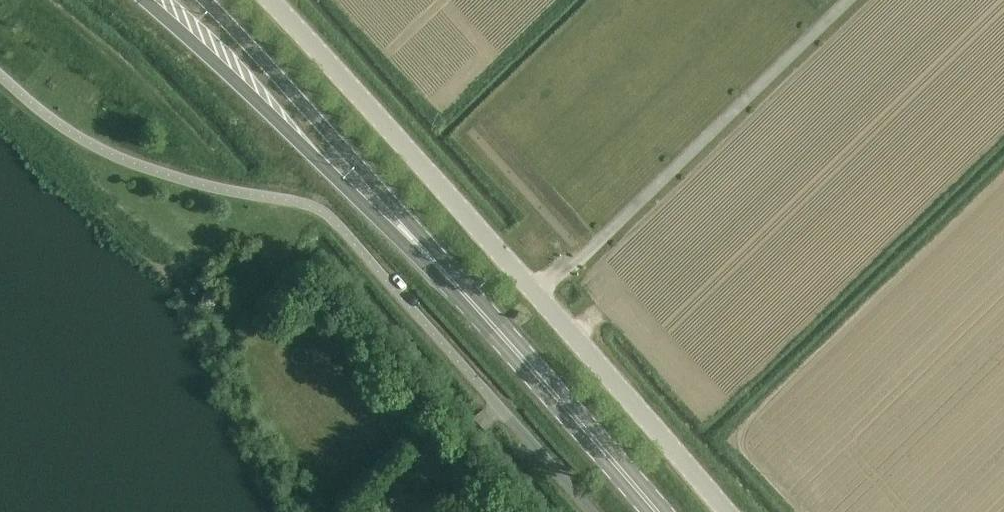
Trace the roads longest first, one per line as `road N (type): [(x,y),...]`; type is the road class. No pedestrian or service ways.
road 1 (unclassified): [(726,511),(271,0)]
road 2 (primary): [(144,0),(525,362)]
road 3 (primary): [(525,362),(503,323),(205,0)]
road 4 (primary): [(658,511),(525,362)]

